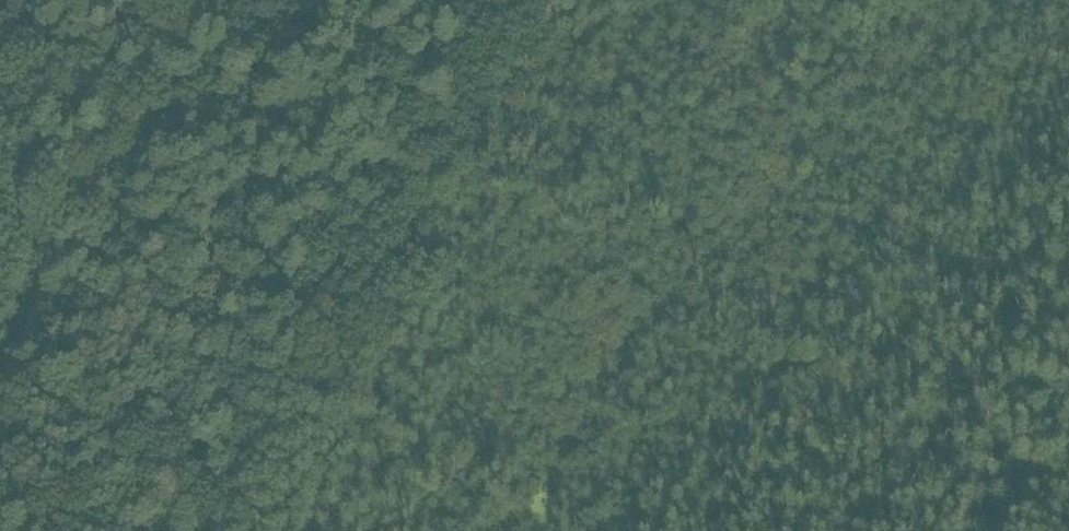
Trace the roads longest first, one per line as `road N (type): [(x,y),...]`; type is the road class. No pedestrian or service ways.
road 1 (track): [(200,0),(81,208),(0,442)]

